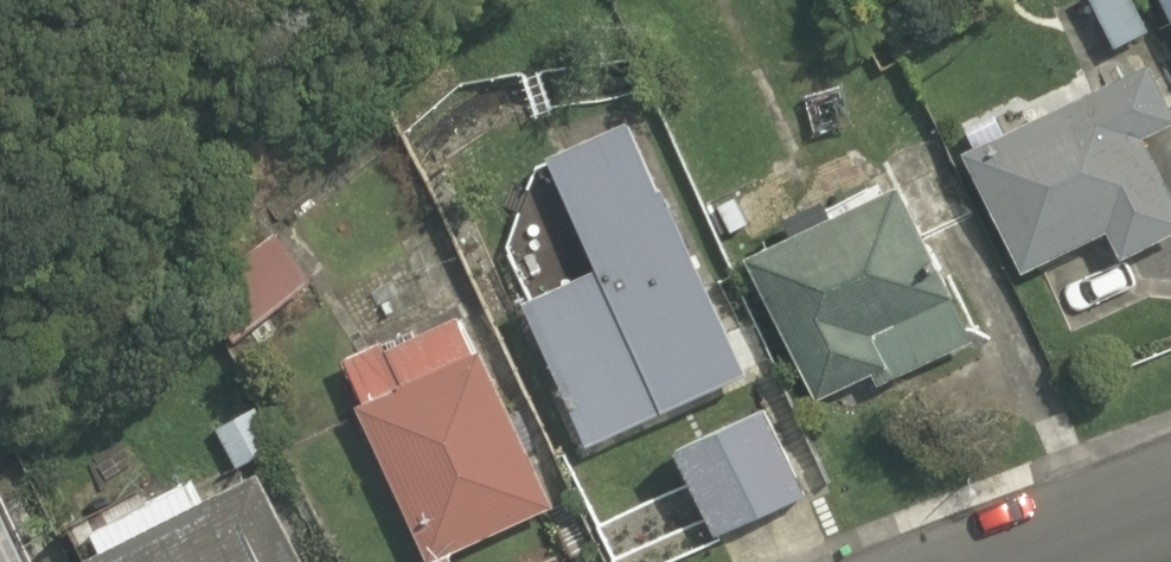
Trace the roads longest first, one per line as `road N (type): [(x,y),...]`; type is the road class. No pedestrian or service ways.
road 1 (unclassified): [(1170,481),(959,561)]

